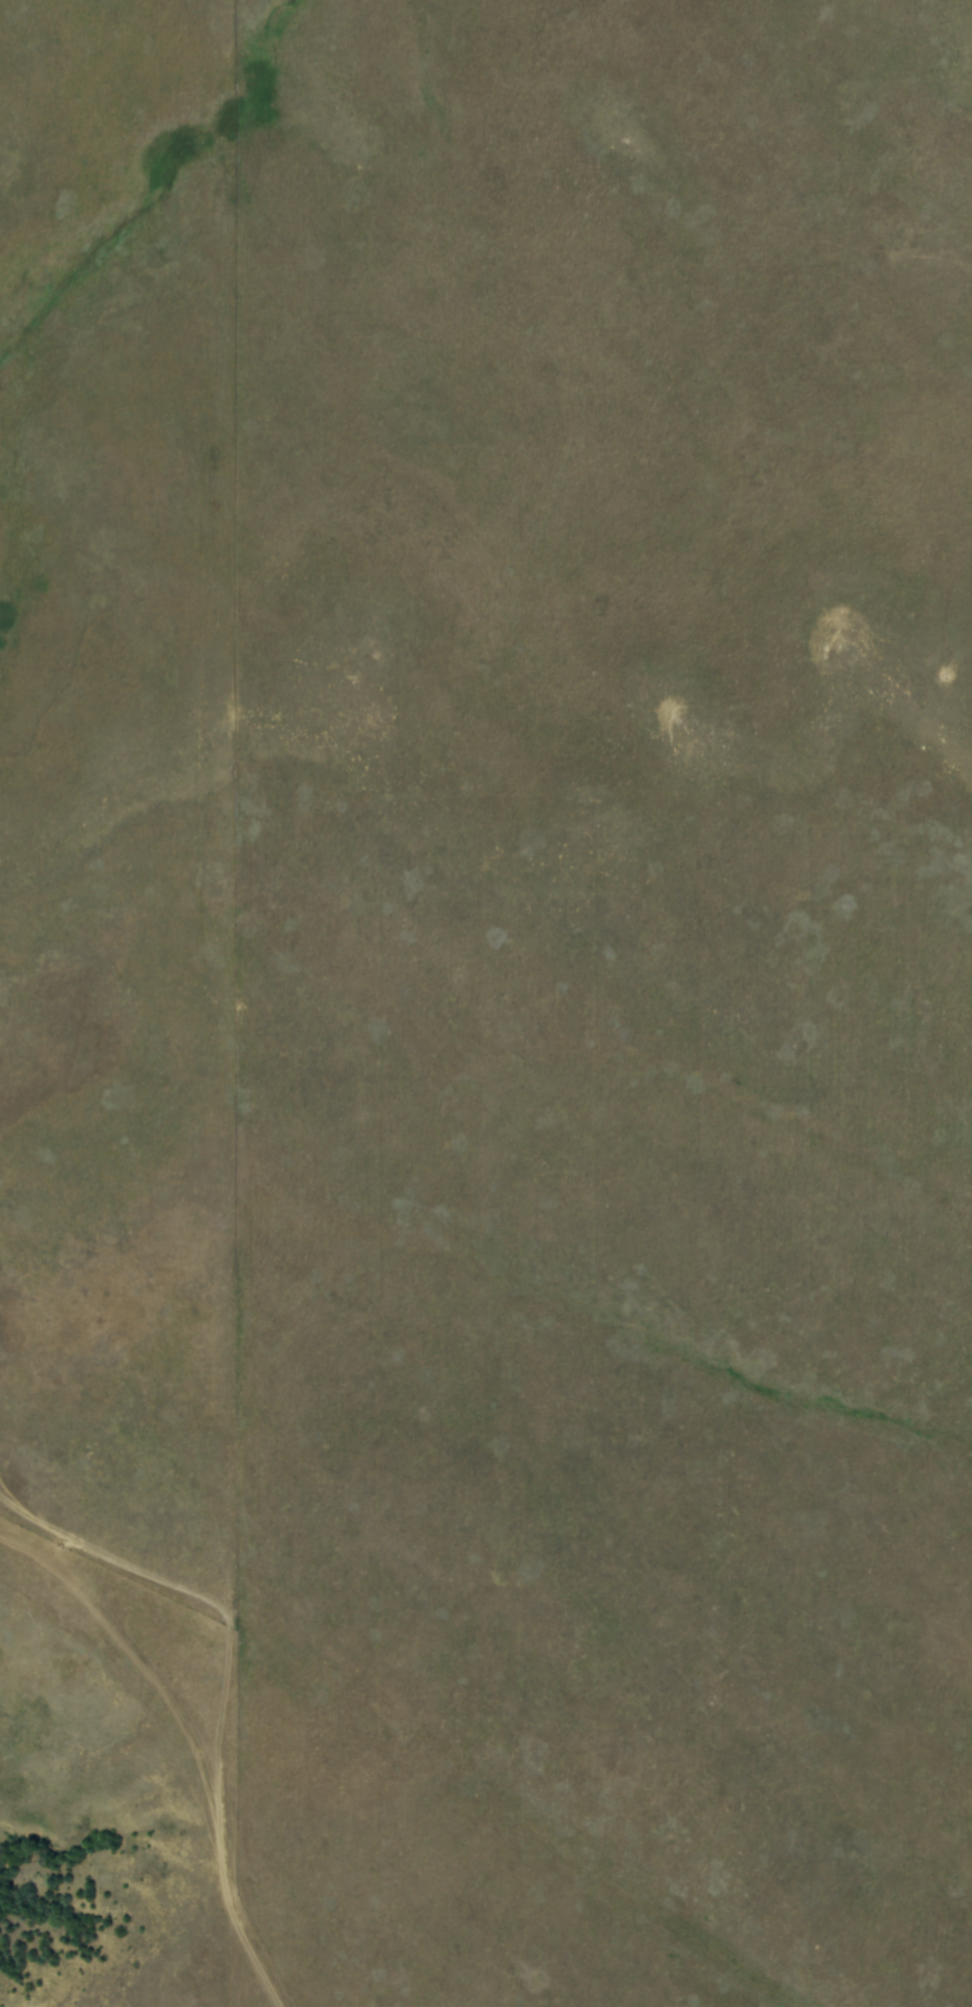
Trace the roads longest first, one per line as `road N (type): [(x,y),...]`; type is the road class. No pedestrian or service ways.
road 1 (track): [(122,2006),(37,1735),(0,1678)]

